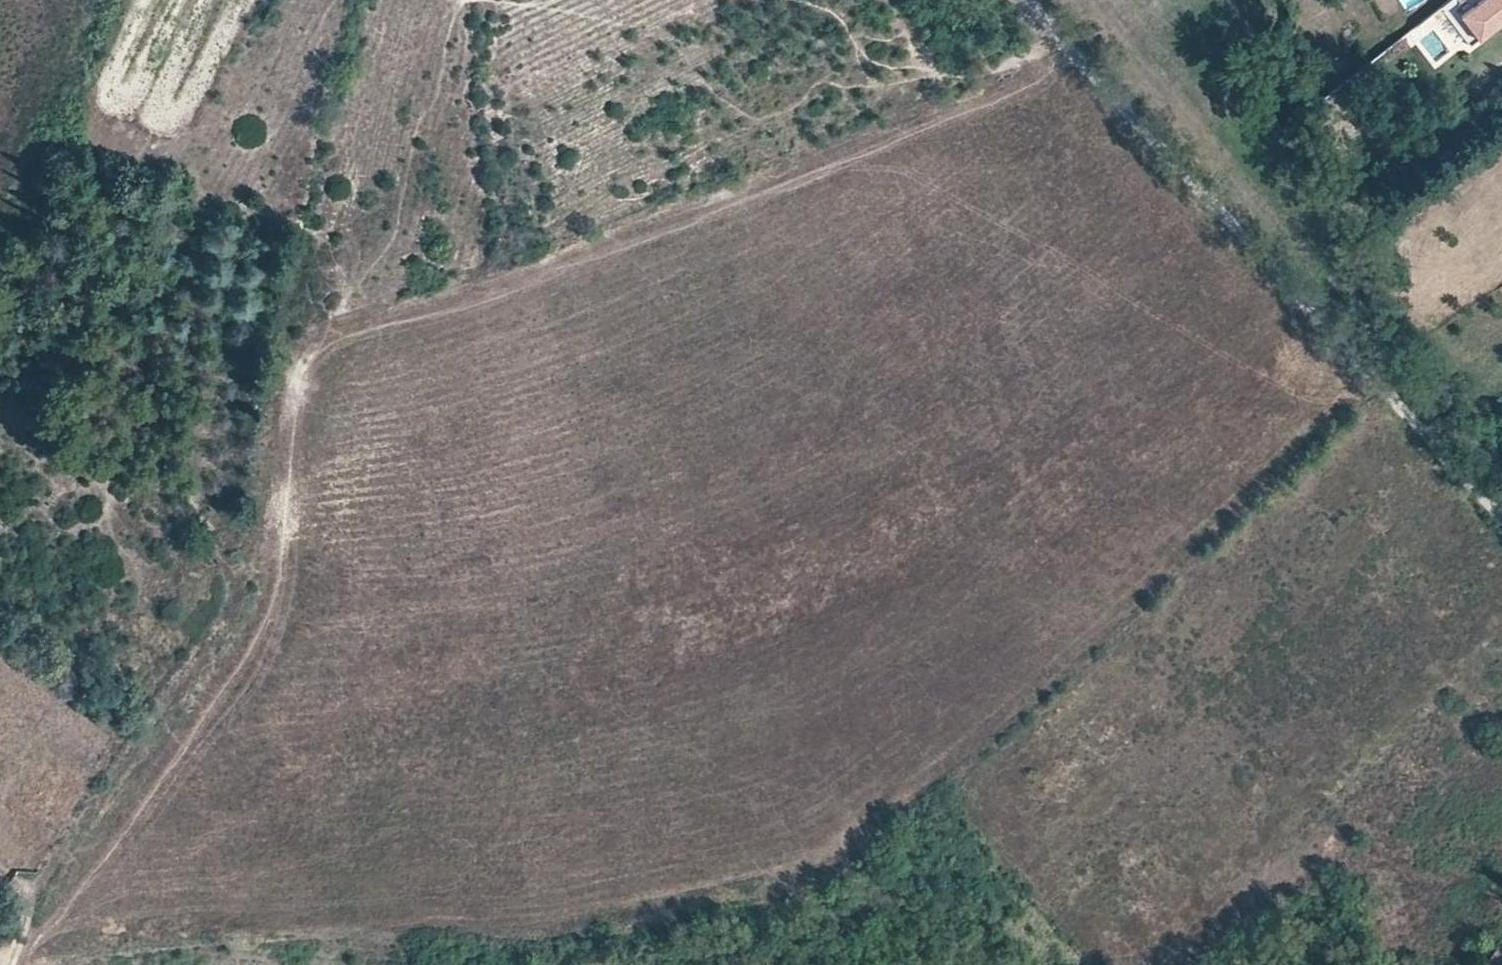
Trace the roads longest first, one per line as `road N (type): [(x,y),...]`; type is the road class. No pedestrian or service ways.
road 1 (unclassified): [(1032,0),(1501,518)]
road 2 (track): [(235,590),(217,631),(50,868),(8,964)]

